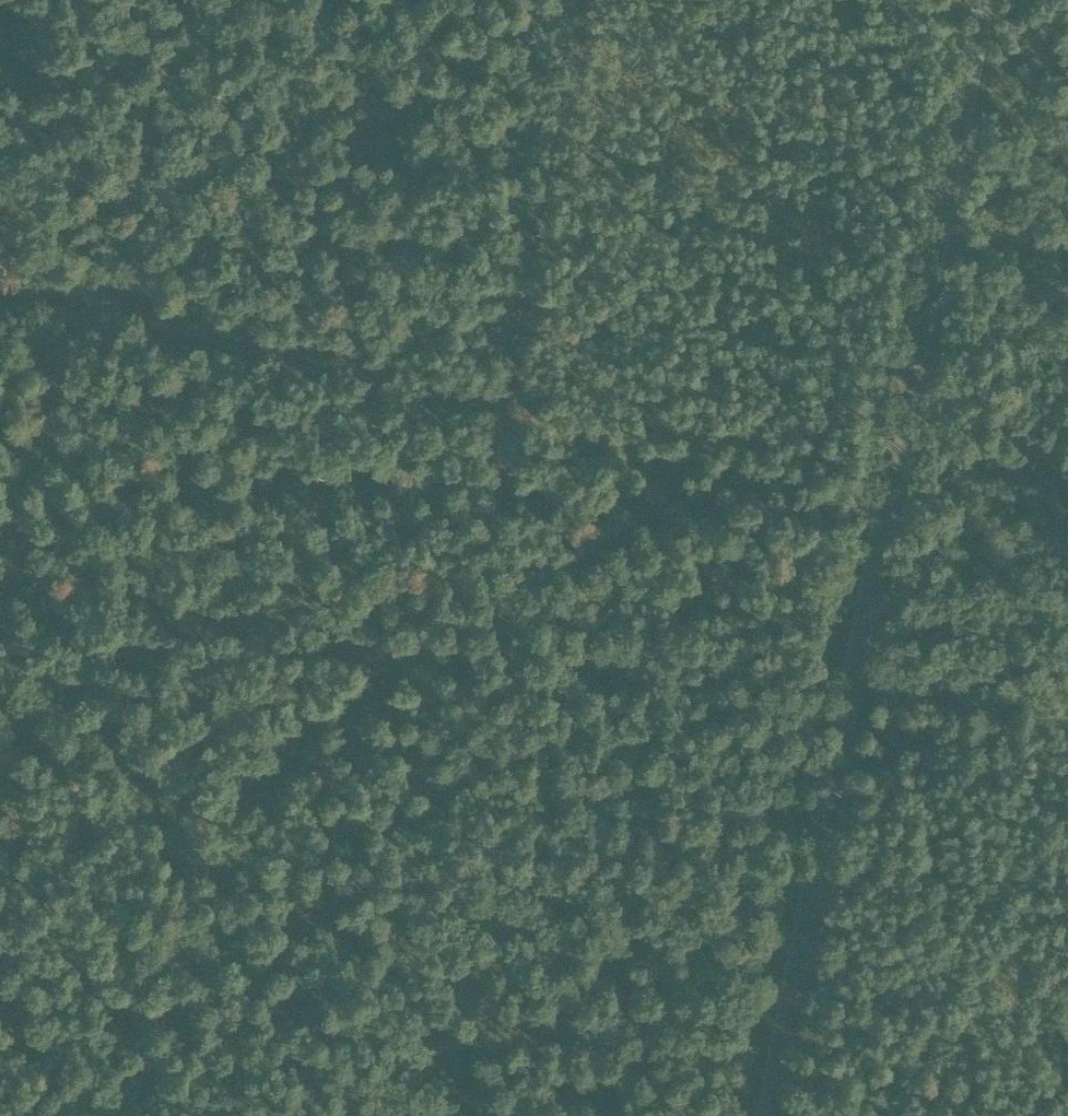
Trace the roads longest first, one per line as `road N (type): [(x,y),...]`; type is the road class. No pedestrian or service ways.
road 1 (track): [(586,0),(558,185),(504,439),(337,1115)]
road 2 (unclassified): [(760,1115),(984,0)]
road 3 (track): [(0,276),(862,481)]

